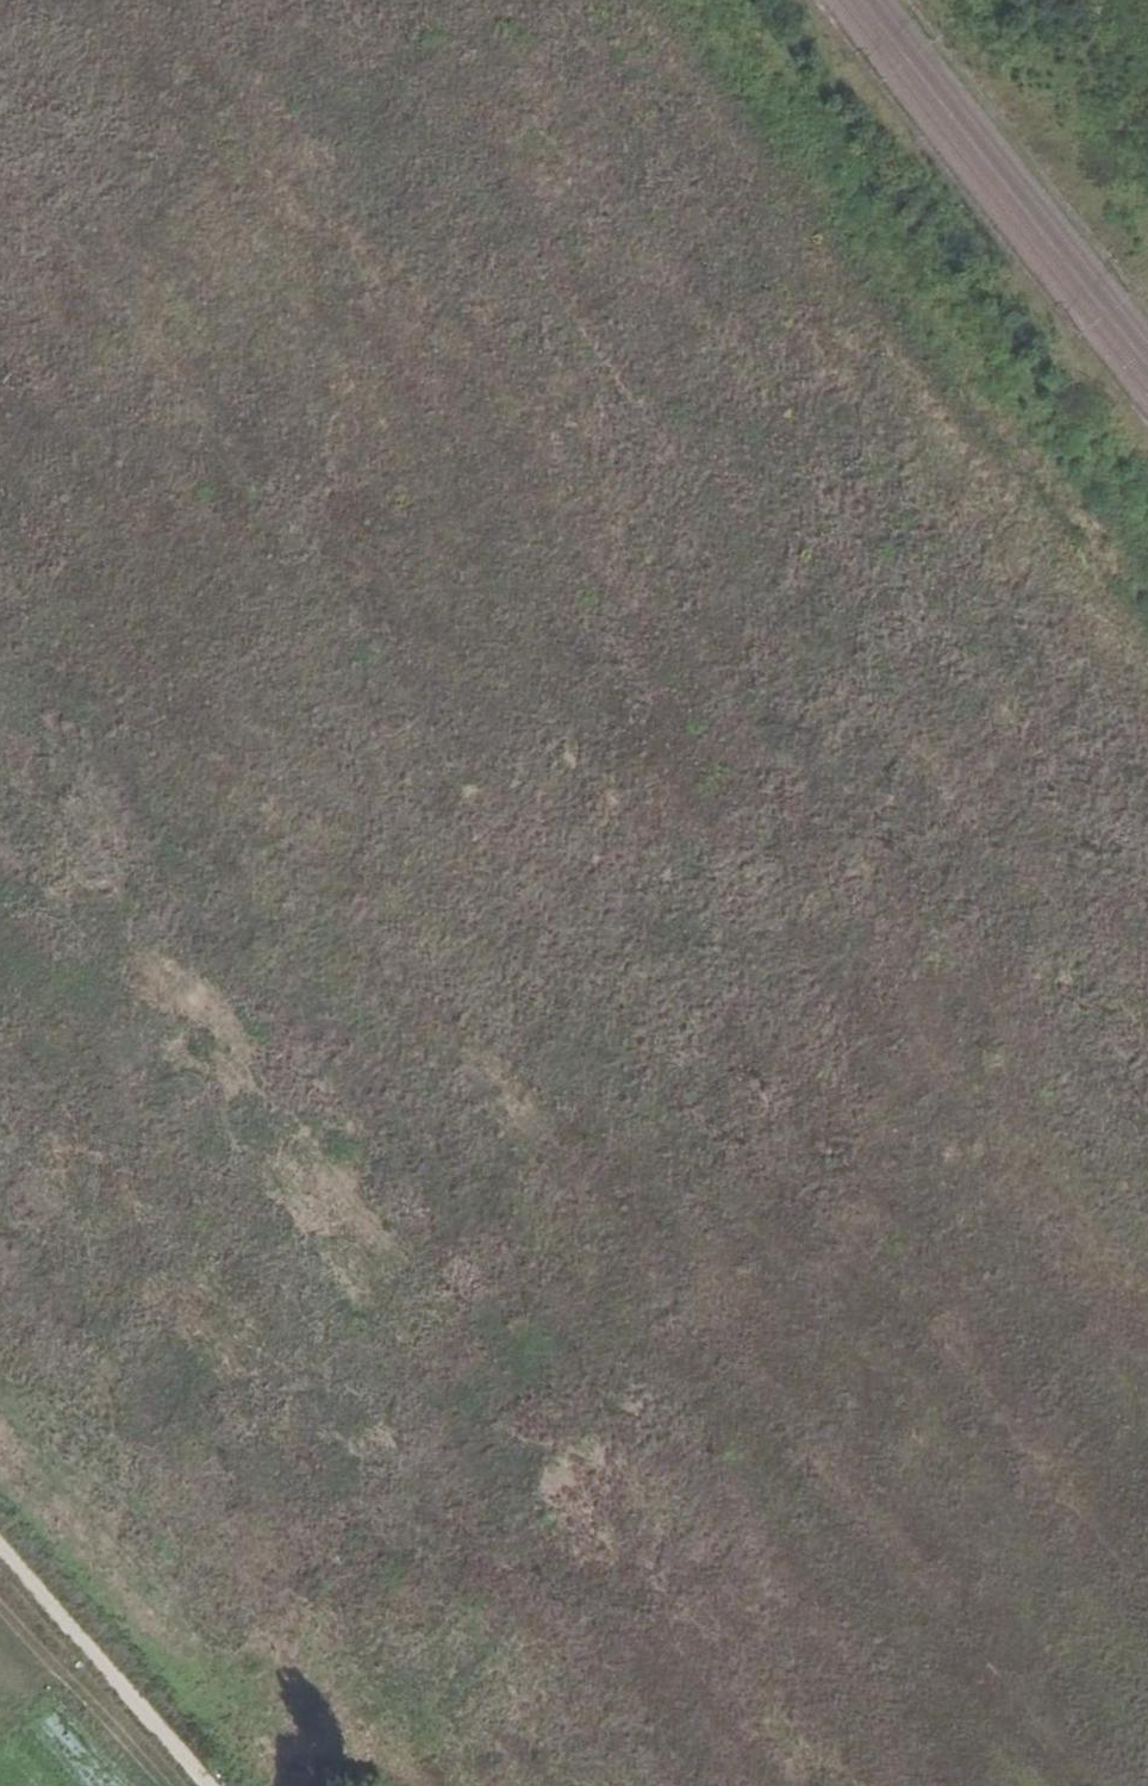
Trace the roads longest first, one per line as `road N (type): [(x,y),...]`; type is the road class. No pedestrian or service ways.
road 1 (track): [(210,1785),(0,1548)]

